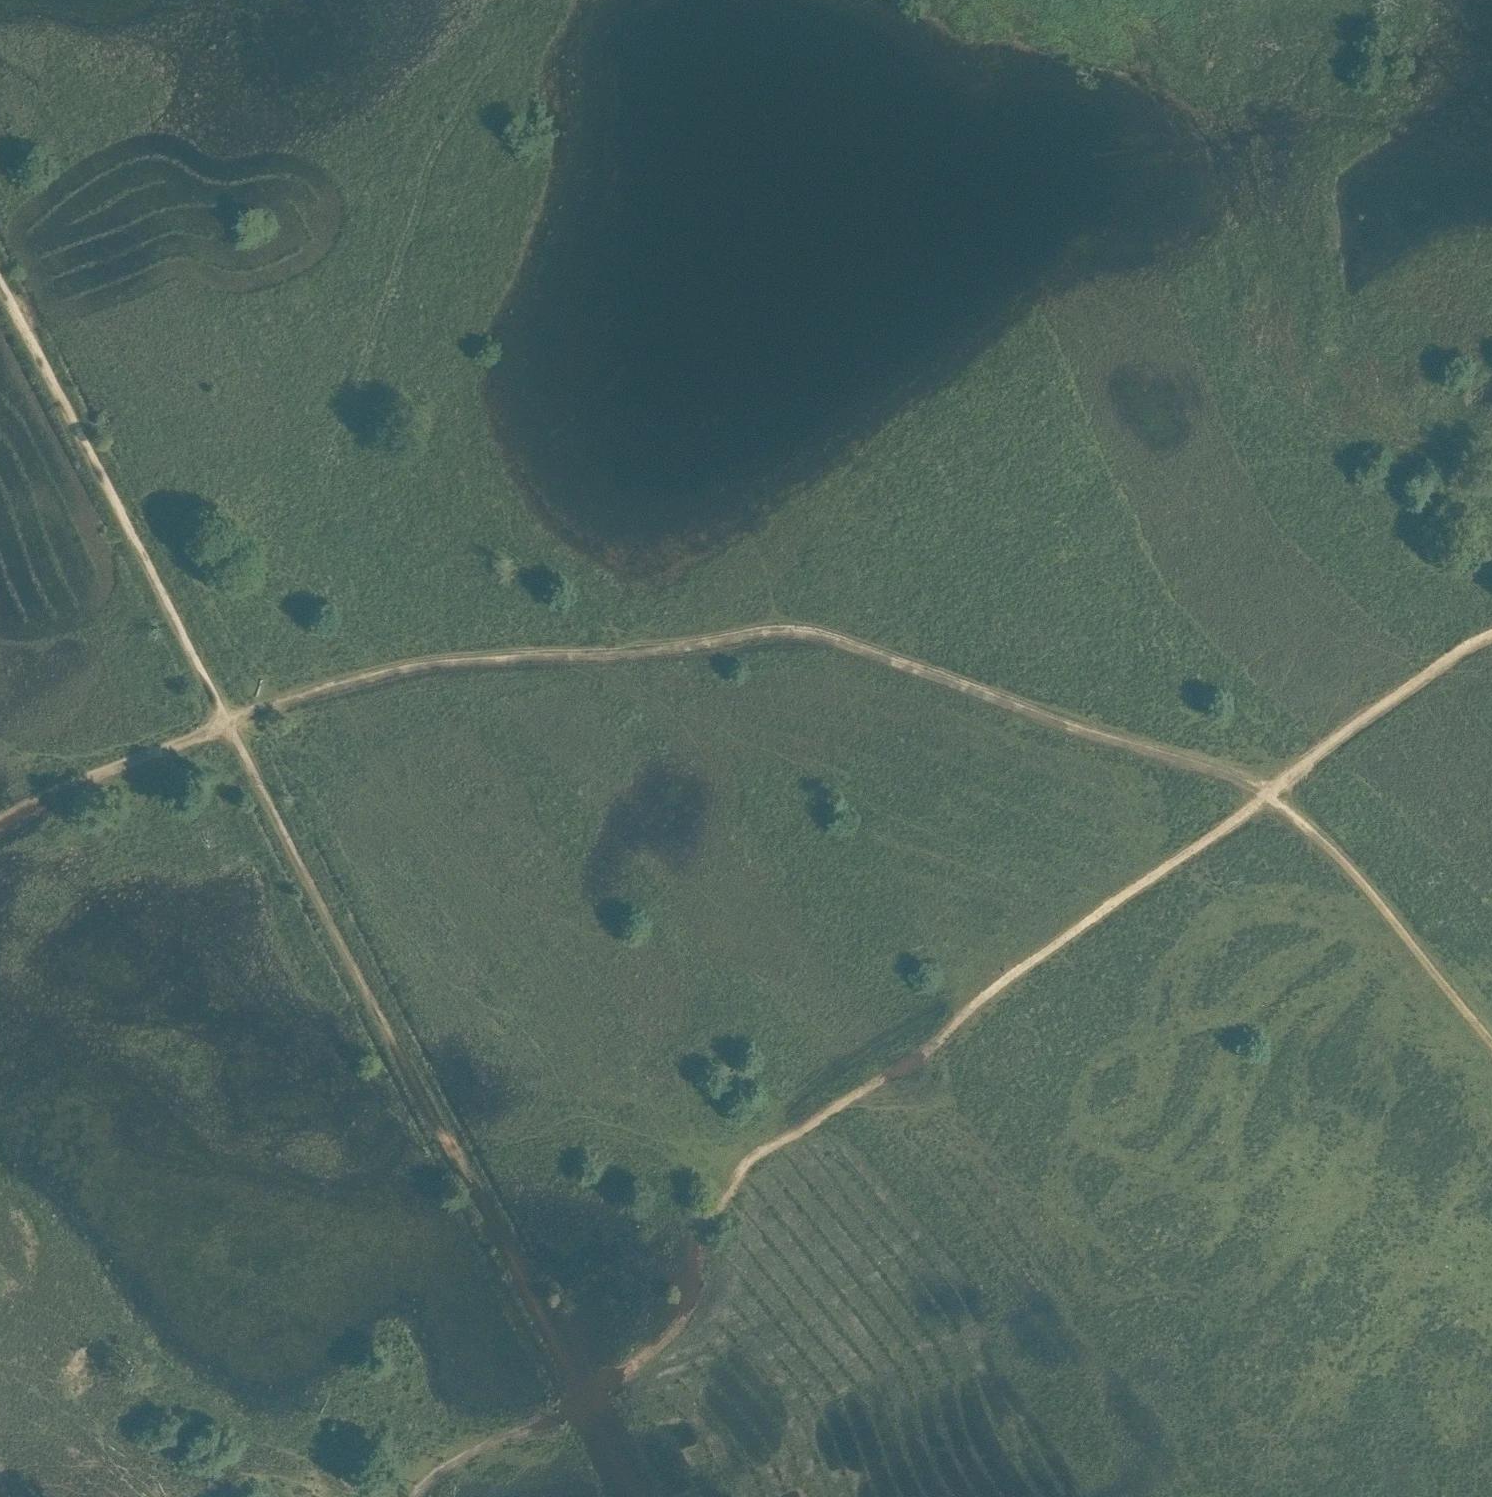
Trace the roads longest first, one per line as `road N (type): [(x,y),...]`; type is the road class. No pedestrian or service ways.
road 1 (track): [(227,719),(586,1399)]
road 2 (track): [(0,283),(227,719)]

